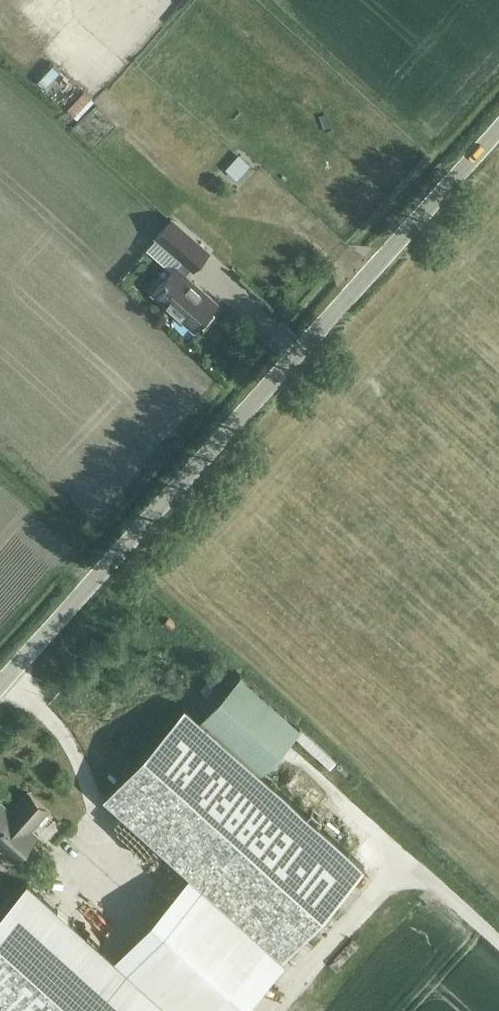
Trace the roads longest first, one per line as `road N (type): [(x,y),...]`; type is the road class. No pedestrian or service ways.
road 1 (unclassified): [(0,687),(498,132)]
road 2 (track): [(133,135),(199,193),(246,210),(293,215),(368,277)]

